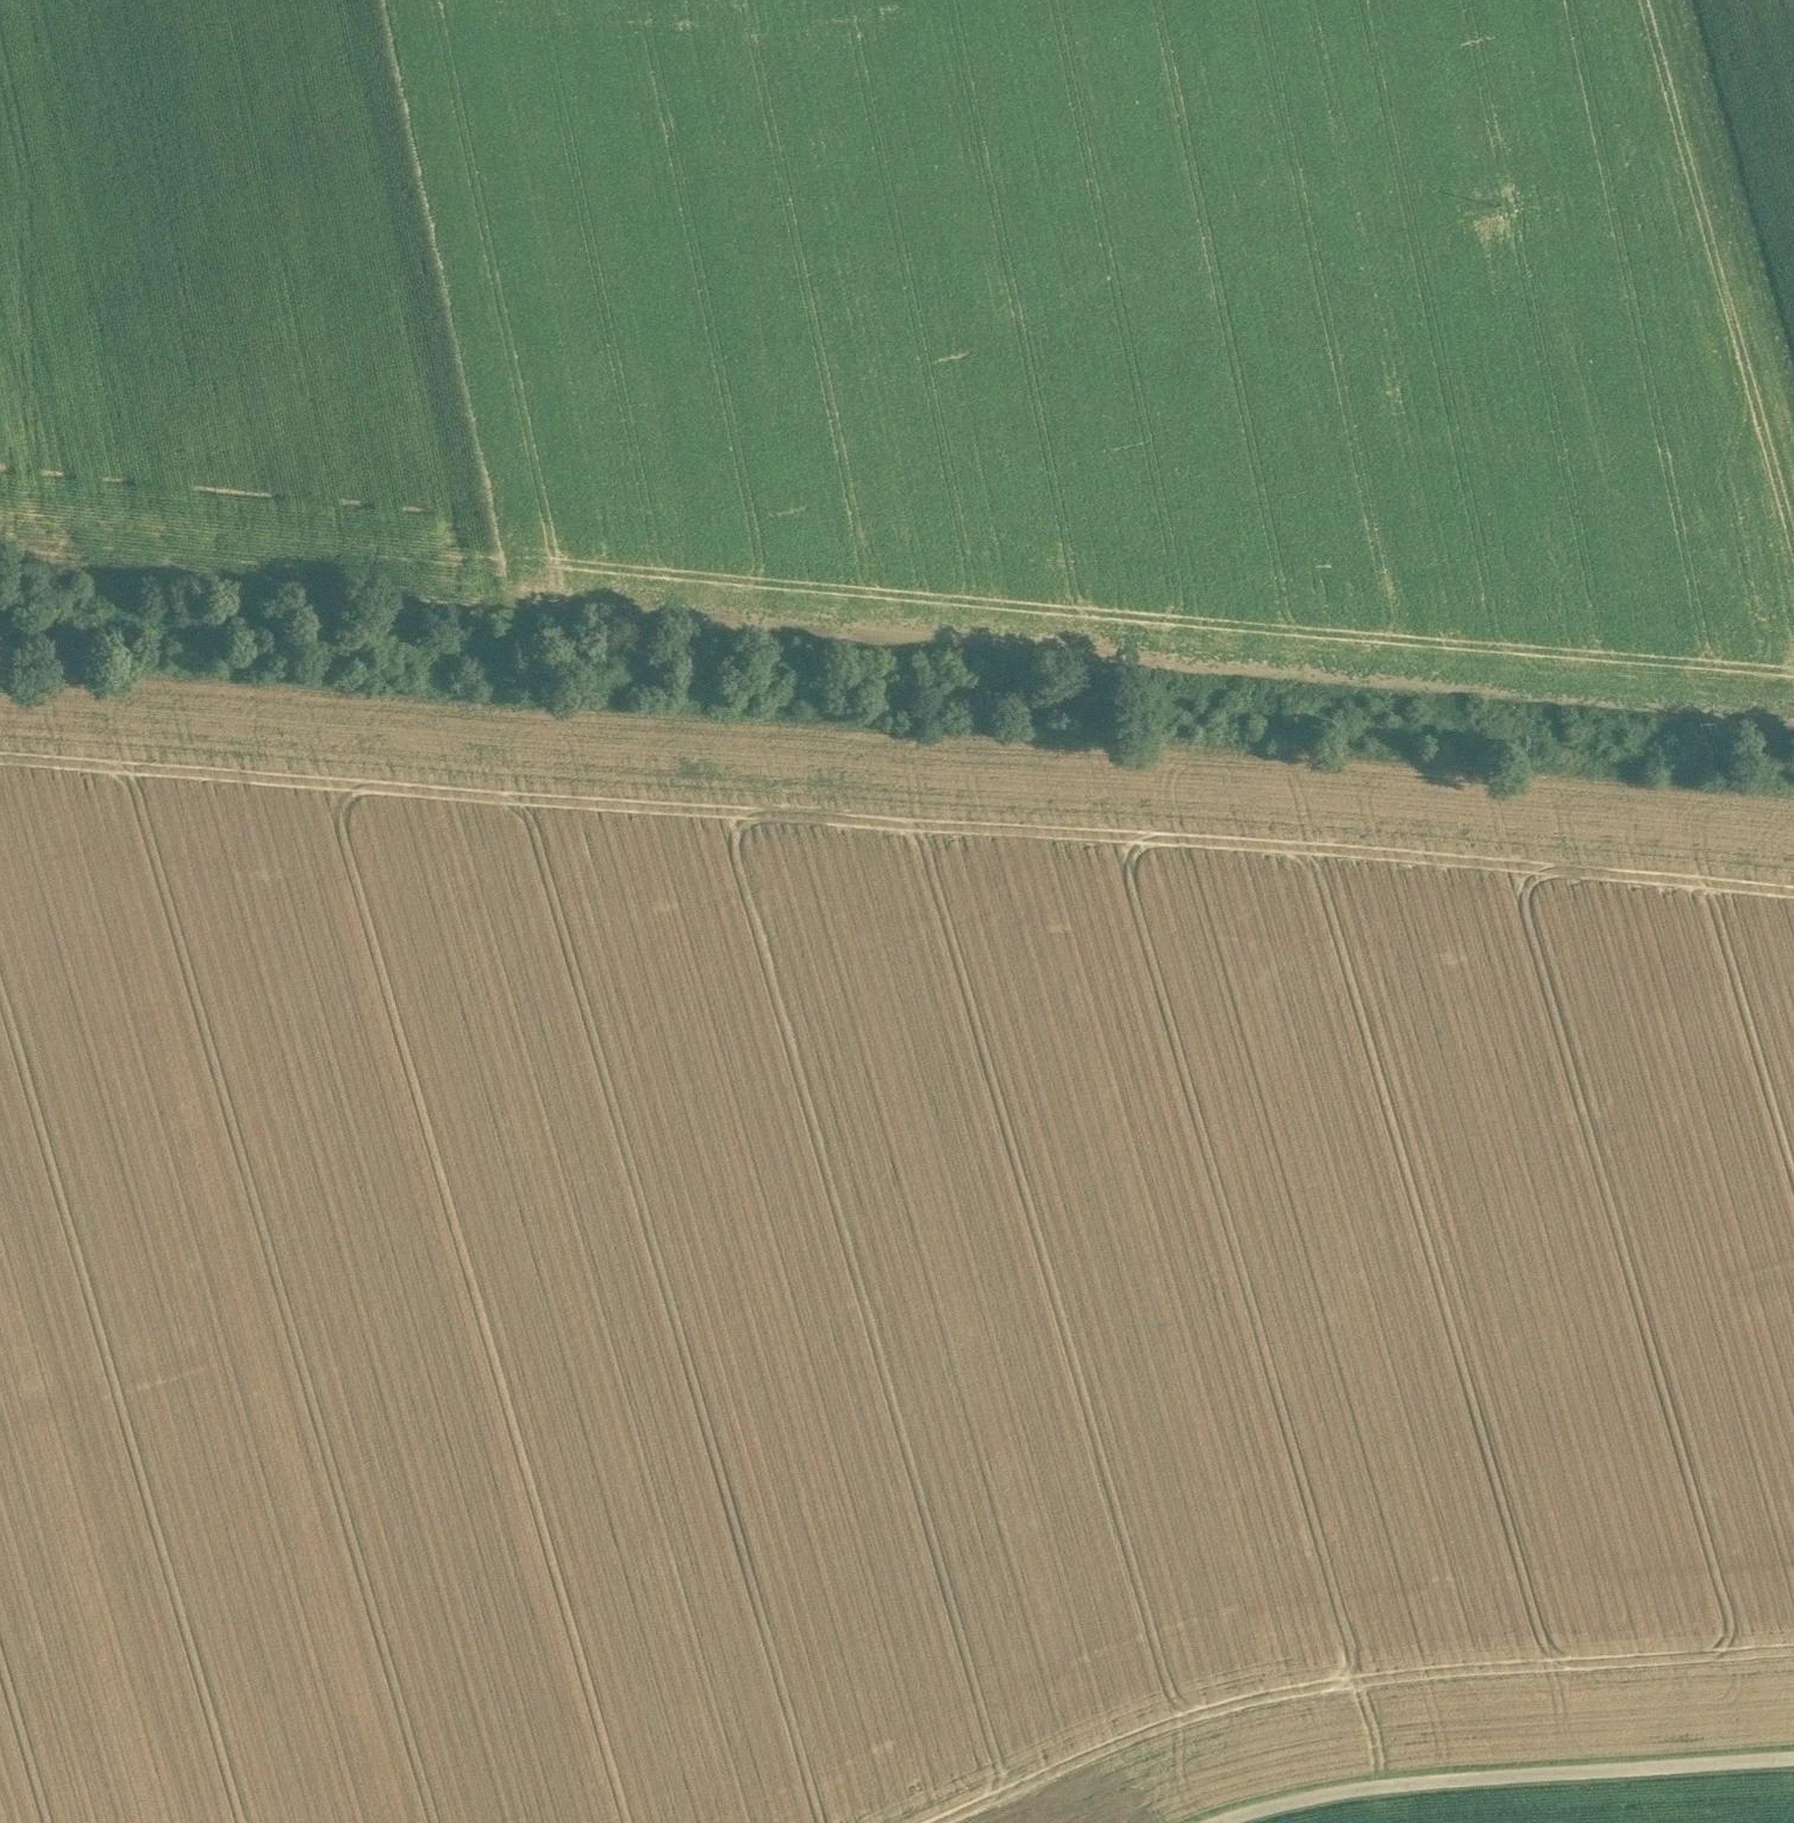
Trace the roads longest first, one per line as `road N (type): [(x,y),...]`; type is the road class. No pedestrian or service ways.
road 1 (track): [(1253,1822),(1430,1785),(1793,1764)]

